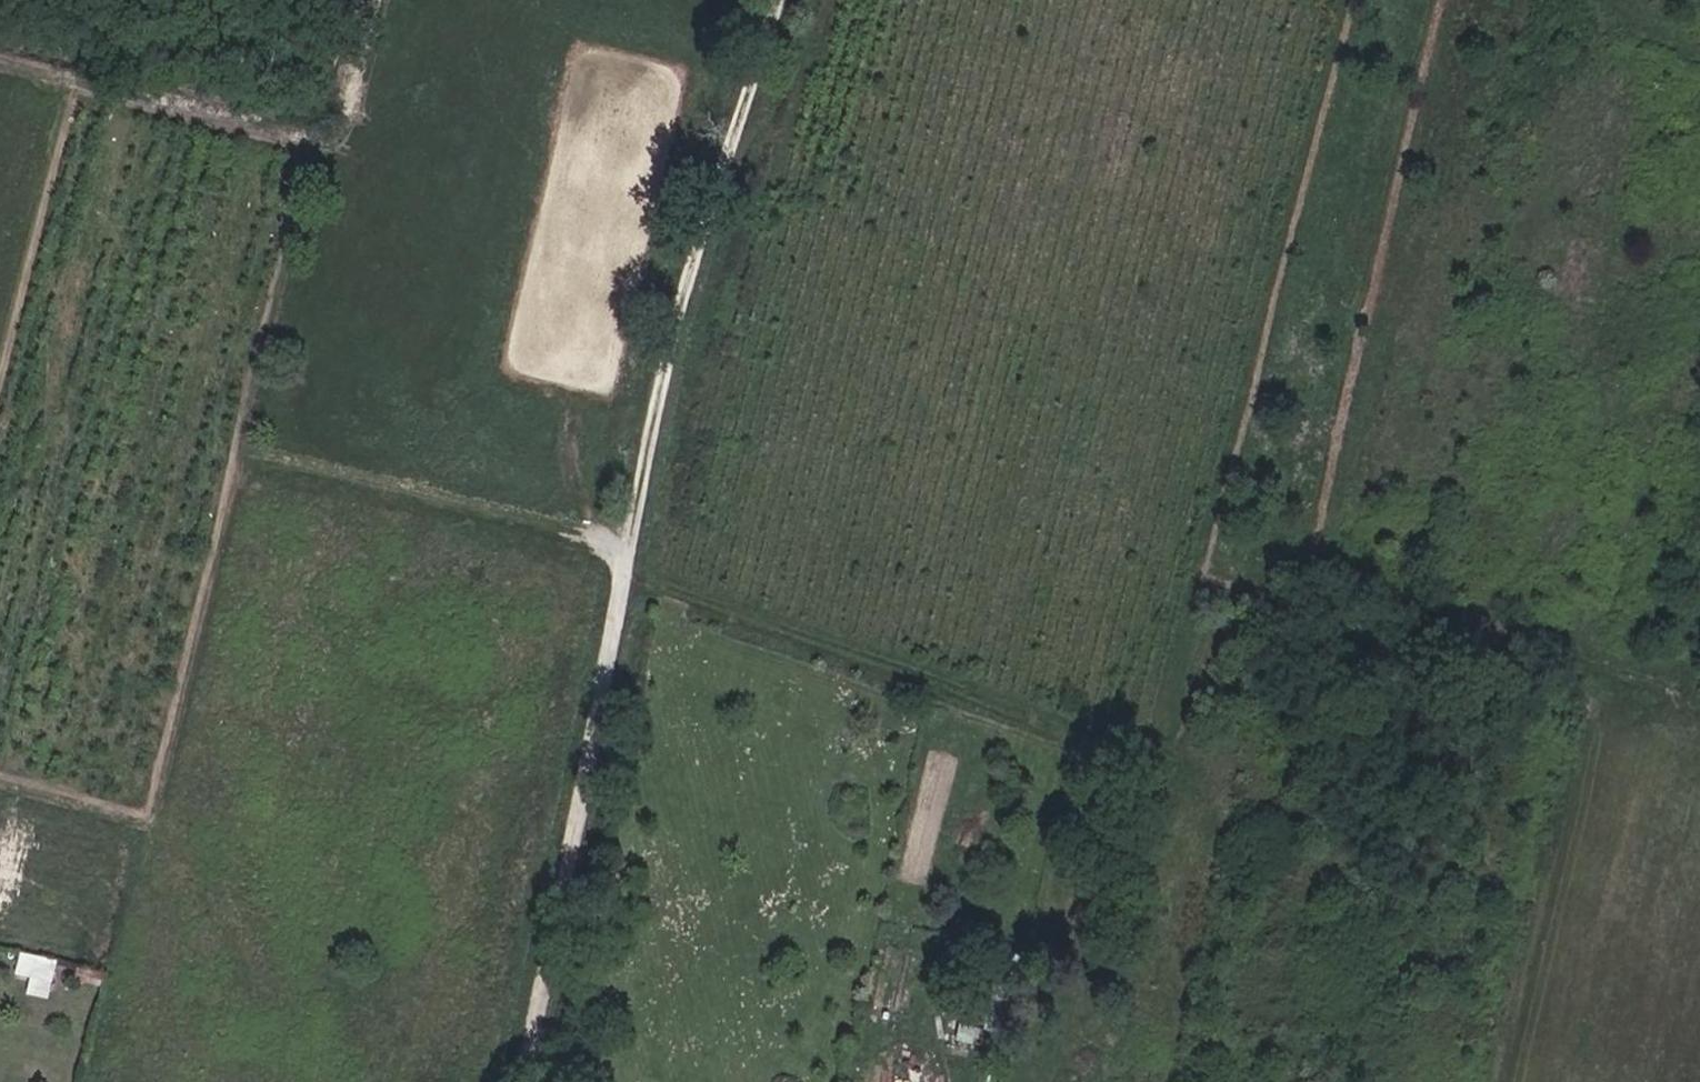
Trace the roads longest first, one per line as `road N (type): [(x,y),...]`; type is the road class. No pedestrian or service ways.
road 1 (unclassified): [(641,531),(534,1081)]
road 2 (track): [(792,0),(681,342),(641,531)]

